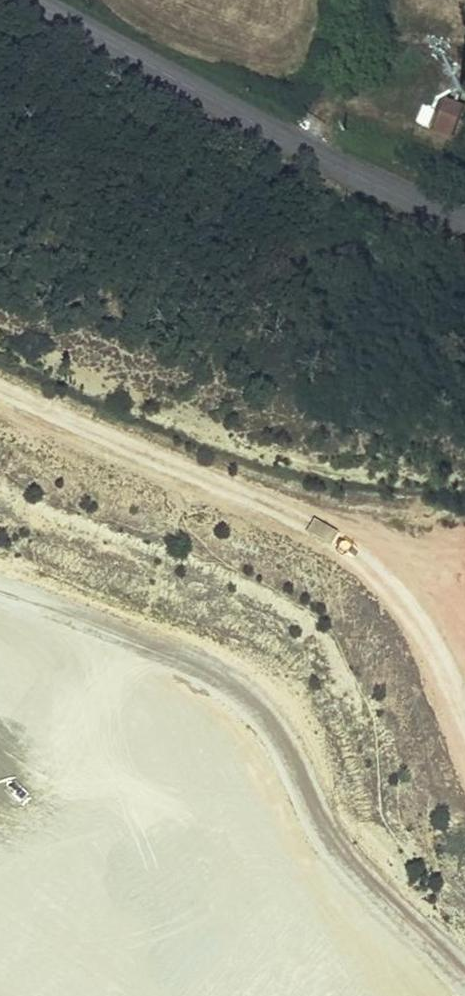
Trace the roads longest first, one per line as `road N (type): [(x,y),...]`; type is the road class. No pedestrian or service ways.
road 1 (track): [(0,597),(153,658),(234,710),(365,876),(464,973)]
road 2 (track): [(0,397),(350,542),(441,575),(464,570)]
road 3 (tertiary): [(464,222),(343,168),(32,0)]
road 4 (track): [(464,778),(441,661),(441,575)]
road 5 (track): [(349,0),(307,149)]

